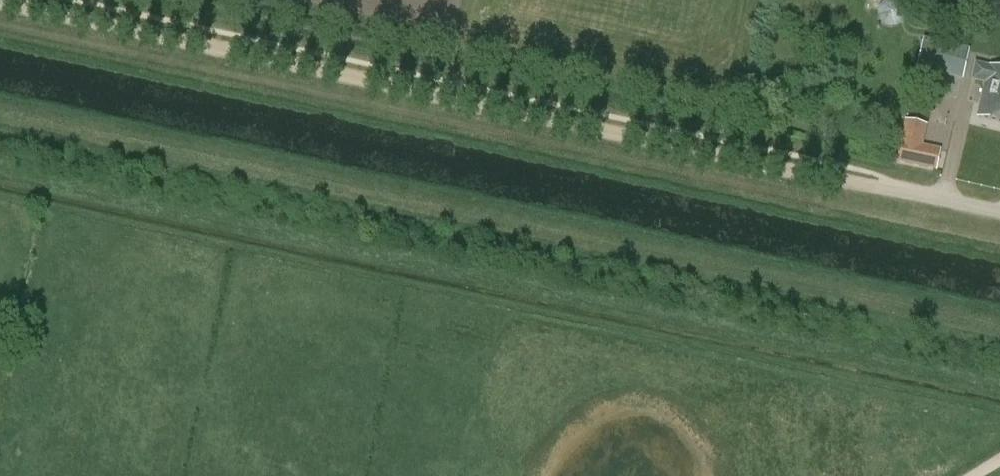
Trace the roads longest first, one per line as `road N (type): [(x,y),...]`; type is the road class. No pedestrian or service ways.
road 1 (track): [(999,326),(0,116)]
road 2 (track): [(891,187),(5,0)]

